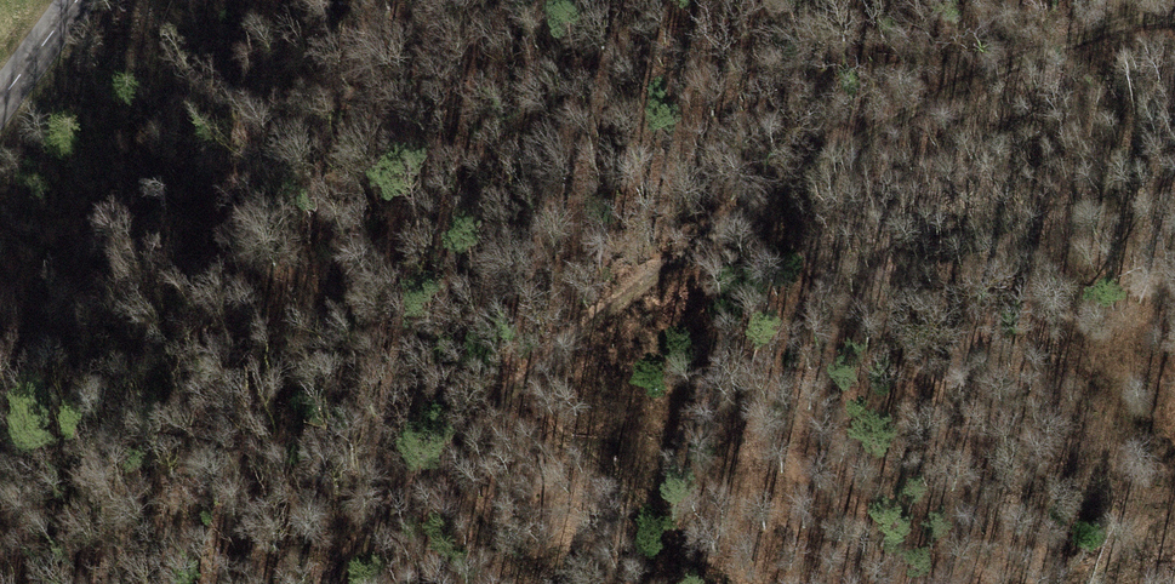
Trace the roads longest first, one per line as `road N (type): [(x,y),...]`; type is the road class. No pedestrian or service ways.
road 1 (track): [(336,583),(465,440),(592,325),(864,136),(1081,34),(1174,16)]
road 2 (tertiary): [(0,108),(77,0)]

